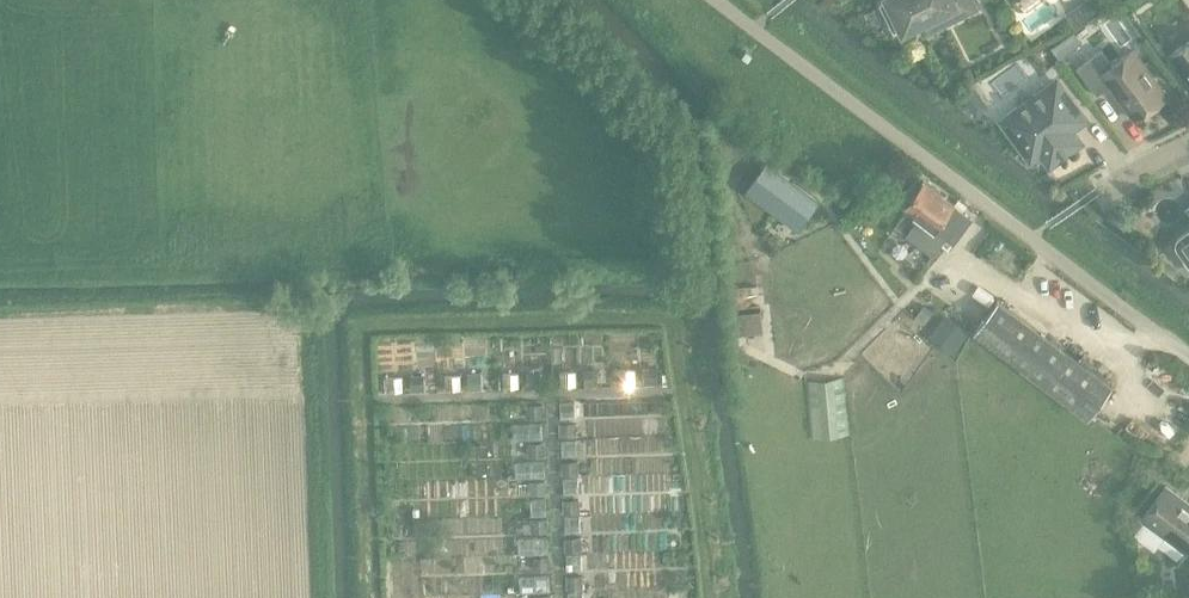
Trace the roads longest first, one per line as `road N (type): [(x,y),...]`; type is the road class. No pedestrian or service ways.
road 1 (unclassified): [(712,0),(1188,356)]
road 2 (track): [(381,403),(665,393)]
road 3 (track): [(551,397),(559,597)]

